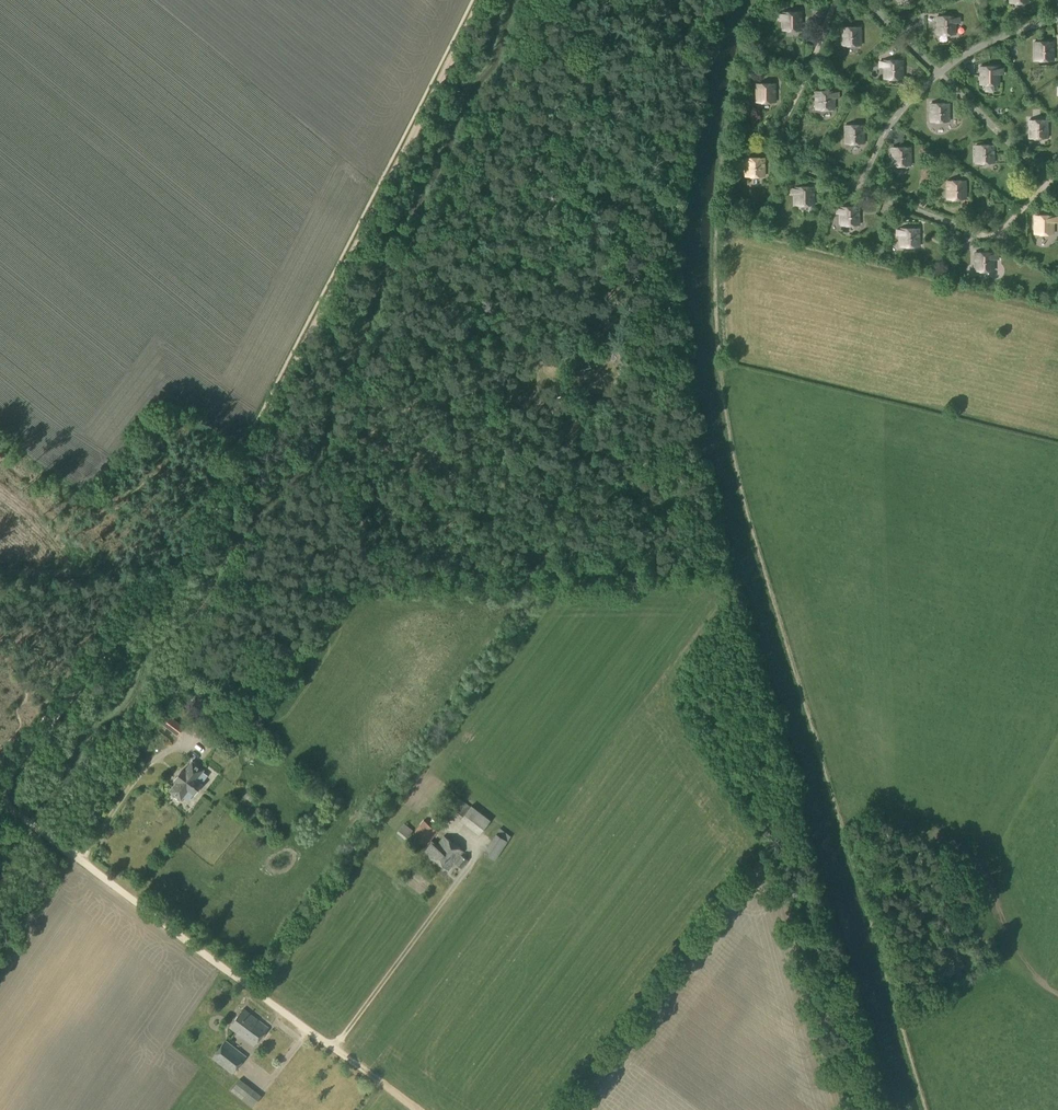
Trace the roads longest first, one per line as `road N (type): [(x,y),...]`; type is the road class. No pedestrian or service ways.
road 1 (track): [(0,781),(176,565),(247,457),(482,0)]
road 2 (track): [(19,815),(419,1109)]
road 3 (track): [(597,0),(609,52),(597,149),(603,317)]

